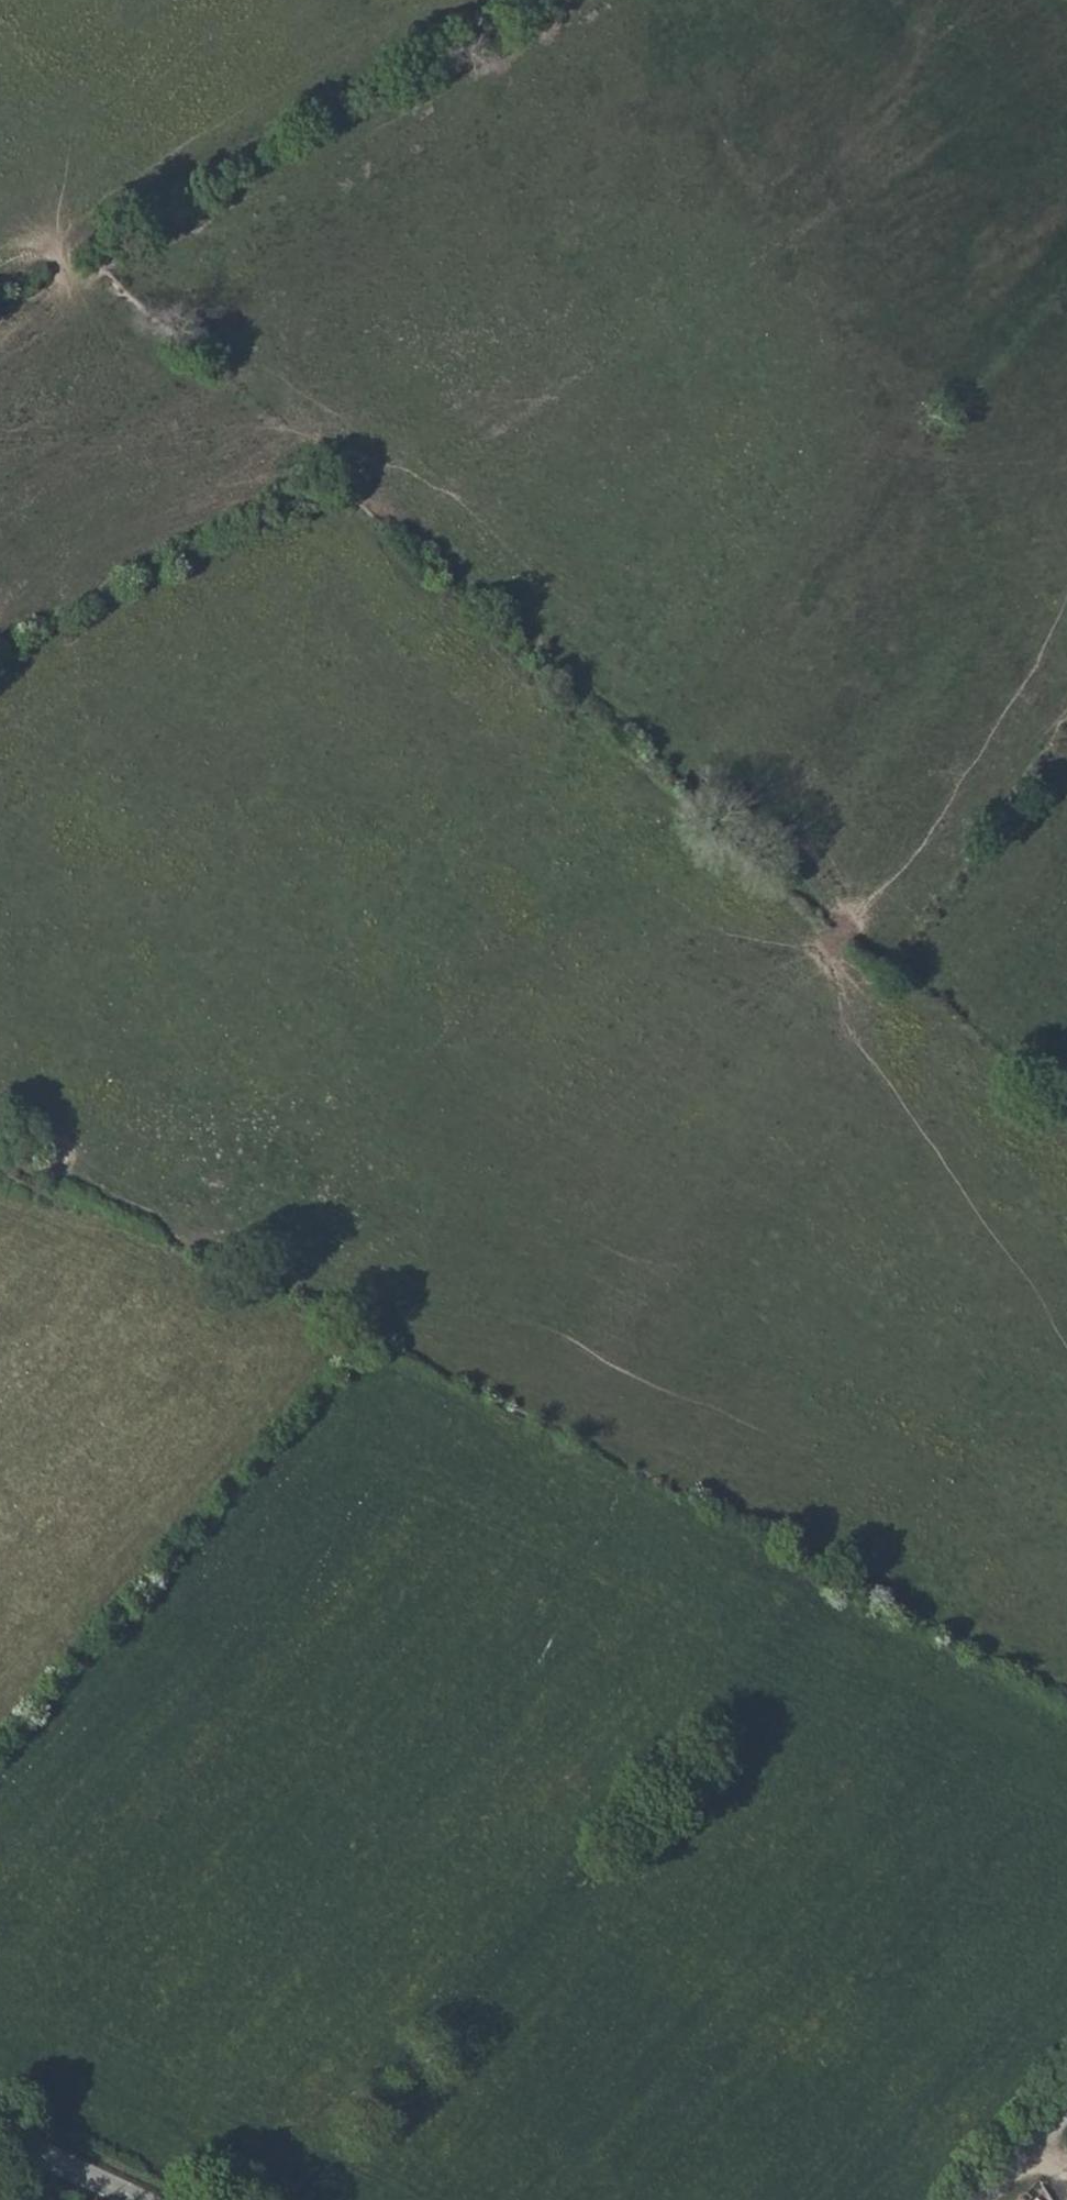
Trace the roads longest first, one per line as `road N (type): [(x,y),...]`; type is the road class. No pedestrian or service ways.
road 1 (unclassified): [(0,2134),(138,2199)]
road 2 (unclassified): [(984,2199),(1066,2110)]

